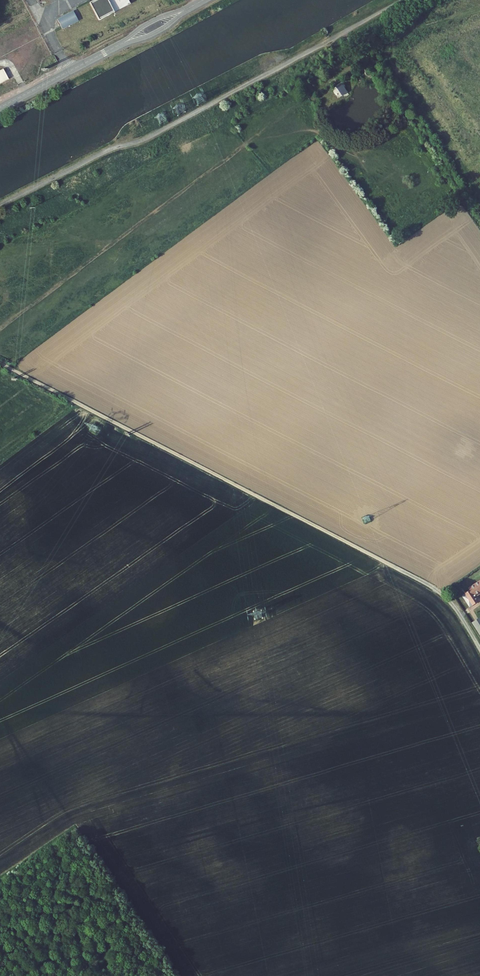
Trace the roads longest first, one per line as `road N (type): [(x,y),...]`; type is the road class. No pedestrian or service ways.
road 1 (unclassified): [(479,649),(431,586),(0,363)]
road 2 (unclassified): [(203,0),(69,72)]

